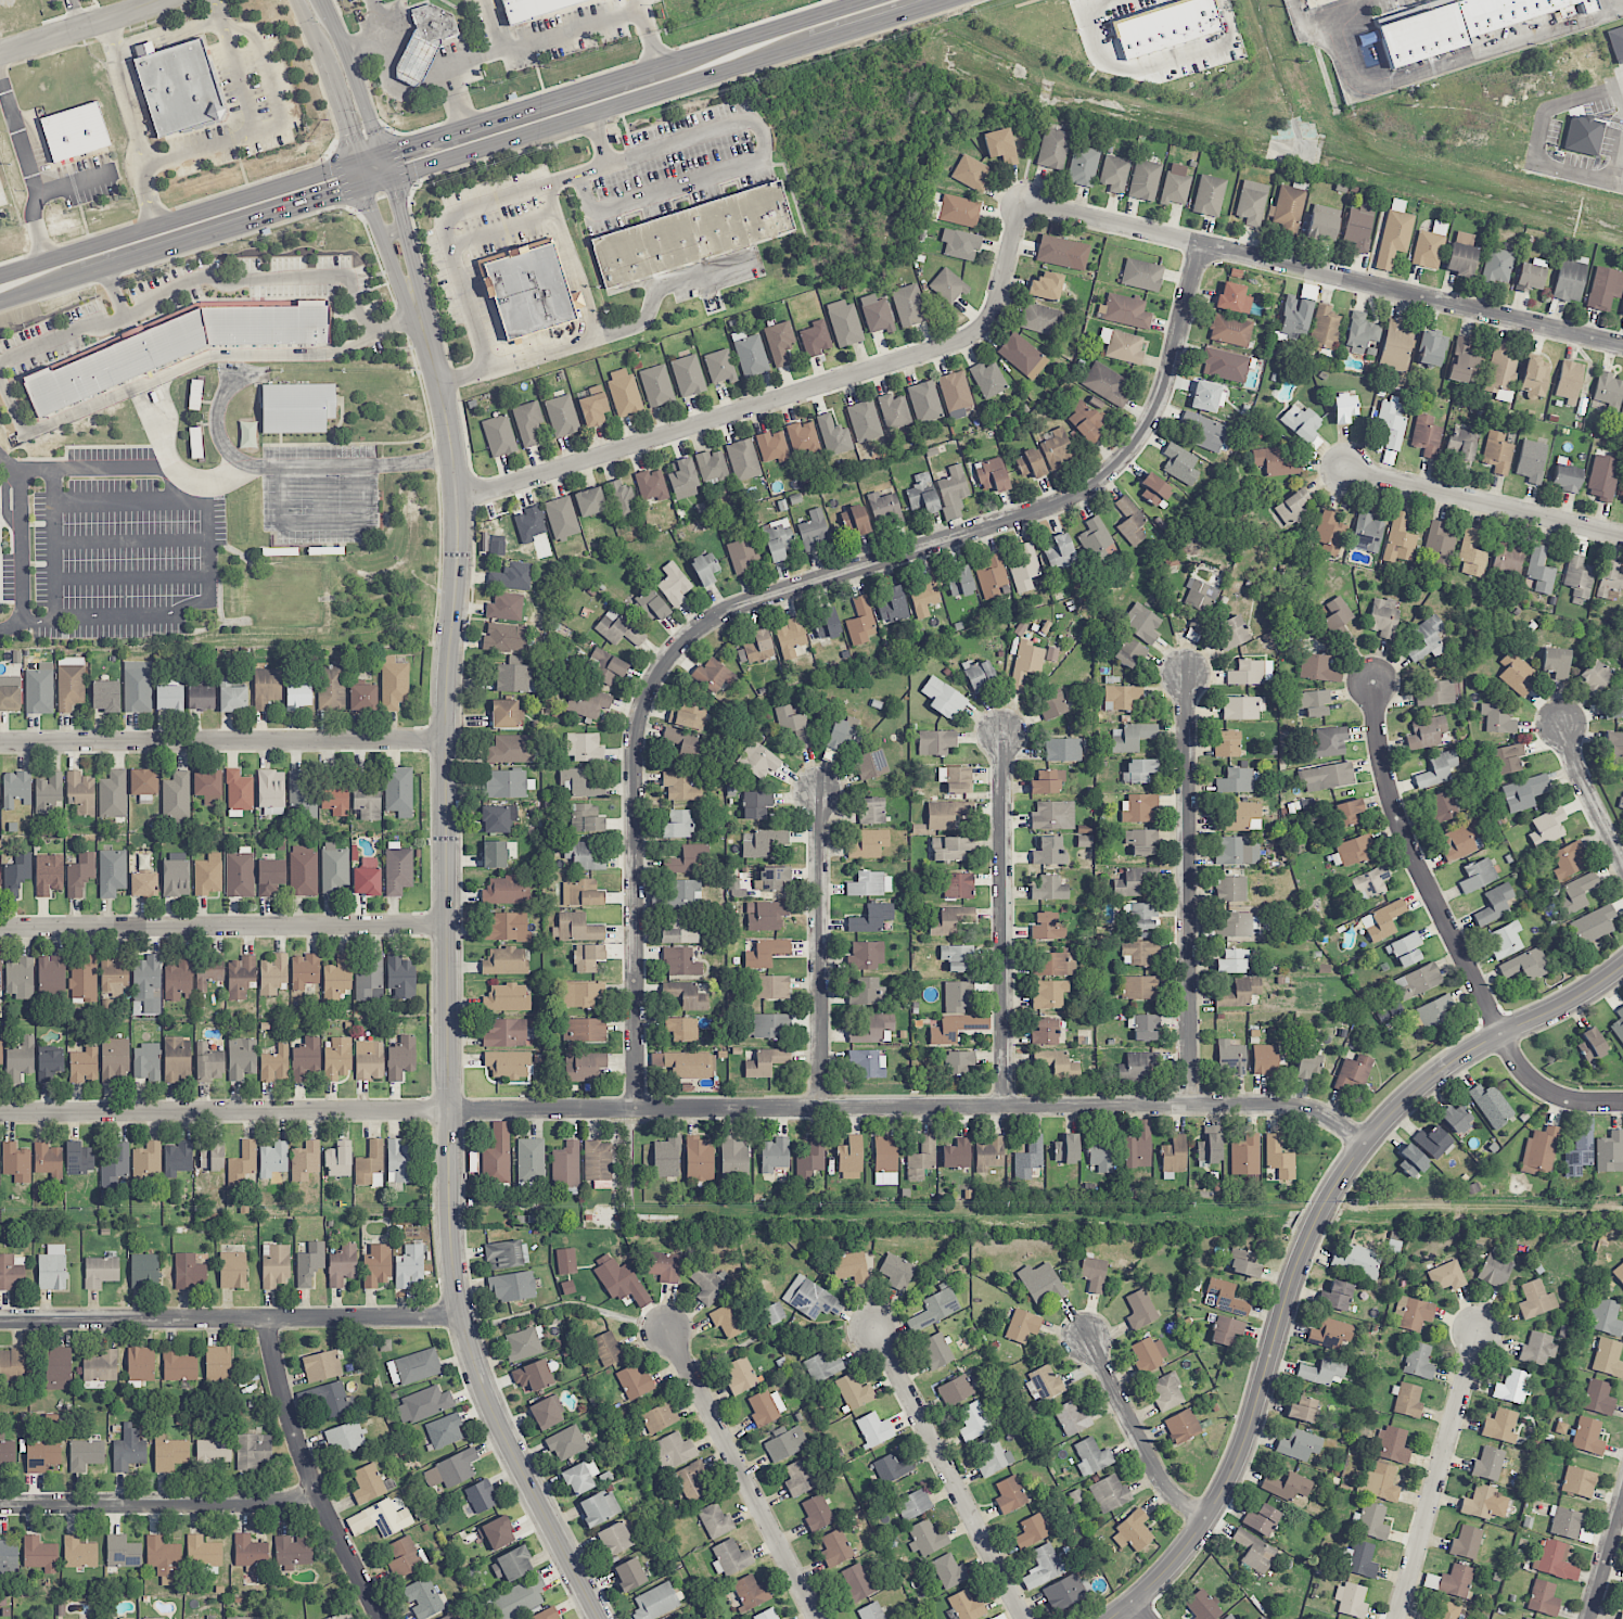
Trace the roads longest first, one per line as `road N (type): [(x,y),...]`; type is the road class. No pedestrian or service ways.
road 1 (residential): [(1364,1144),(1318,1113),(1279,1104),(0,1114)]
road 2 (tertiary): [(420,317),(457,501),(446,700),(452,1261),(489,1401),(599,1618)]
road 3 (residential): [(636,1109),(635,755),(643,705),(667,661),(733,609),(1048,508),(1104,475),(1148,426),(1164,393),(1200,243)]
road 4 (tertiary): [(1110,1618),(1170,1565),(1216,1501),(1249,1427),(1301,1252),(1364,1144),(1443,1068),(1622,965)]
road 5 (residential): [(1021,200),(994,310),(963,339),(457,501)]
road 6 (residential): [(1021,200),(1622,346)]
road 7 (secondary): [(389,177),(944,0)]
road 8 (residential): [(1372,681),(1394,813),(1512,1058),(1550,1094),(1622,1101)]
road 9 (secondary): [(866,0),(381,154)]
road 10 (residential): [(0,1321),(463,1316)]
road 11 (residential): [(0,745),(447,741)]
road 12 (residential): [(447,926),(0,929)]
road 13 (residential): [(1186,1105),(1188,673)]
road 14 (secondary): [(0,302),(363,186)]
road 15 (residential): [(1007,1108),(1004,731)]
road 16 (secondary): [(357,163),(0,276)]
road 17 (residential): [(873,1327),(1026,1618)]
road 18 (residential): [(668,1329),(817,1618)]
road 19 (residential): [(380,1618),(299,1449),(267,1321)]
road 20 (residential): [(318,1492),(285,1501),(0,1503)]
road 21 (residential): [(821,1108),(820,789)]
road 22 (residential): [(1398,1618),(1480,1333)]
road 23 (residential): [(1622,536),(1345,469)]
road 24 (residential): [(1087,1334),(1162,1479),(1206,1515)]
road 25 (secondary): [(381,154),(322,0)]
road 26 (residential): [(0,53),(148,4)]
road 27 (residential): [(1622,861),(1561,719)]
road 28 (tertiary): [(420,317),(389,177)]
road 29 (tertiary): [(363,186),(420,317)]
road 30 (residential): [(1589,1618),(1622,1501)]

